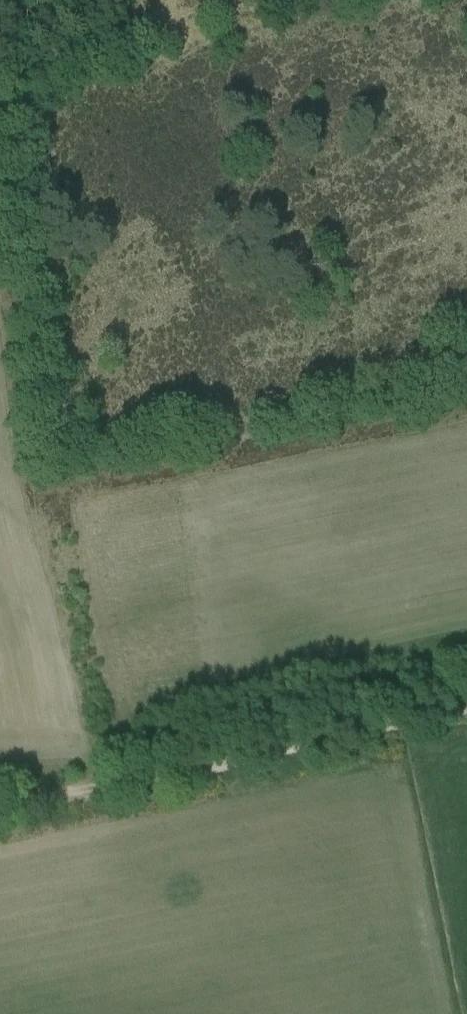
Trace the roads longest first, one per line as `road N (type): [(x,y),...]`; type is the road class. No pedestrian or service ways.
road 1 (track): [(0,810),(466,712)]

